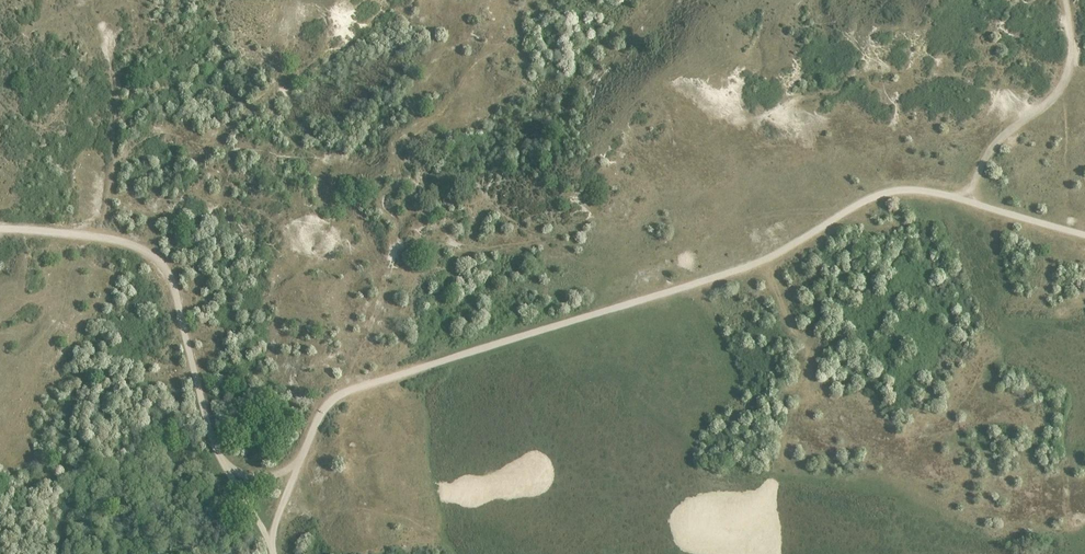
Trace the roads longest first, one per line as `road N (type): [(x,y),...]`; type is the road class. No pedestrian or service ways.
road 1 (track): [(272,553),(292,474),(320,414),(339,396),(785,254),(872,194),(911,187),(1084,234)]
road 2 (track): [(269,546),(223,467),(162,265),(126,243),(0,231)]
road 3 (track): [(970,202),(989,153),(1067,79),(1073,43),(1065,0)]

